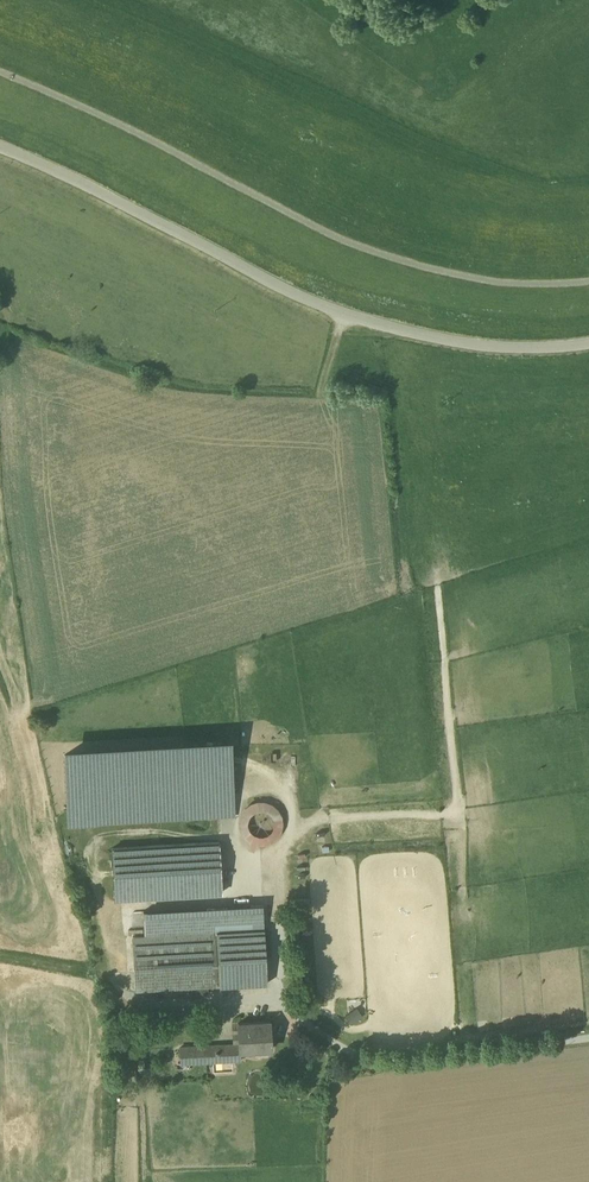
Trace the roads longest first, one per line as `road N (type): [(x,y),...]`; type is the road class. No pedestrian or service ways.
road 1 (unclassified): [(0,147),(352,316),(458,342),(588,343)]
road 2 (unclassified): [(300,1036),(396,1060),(588,1034)]

